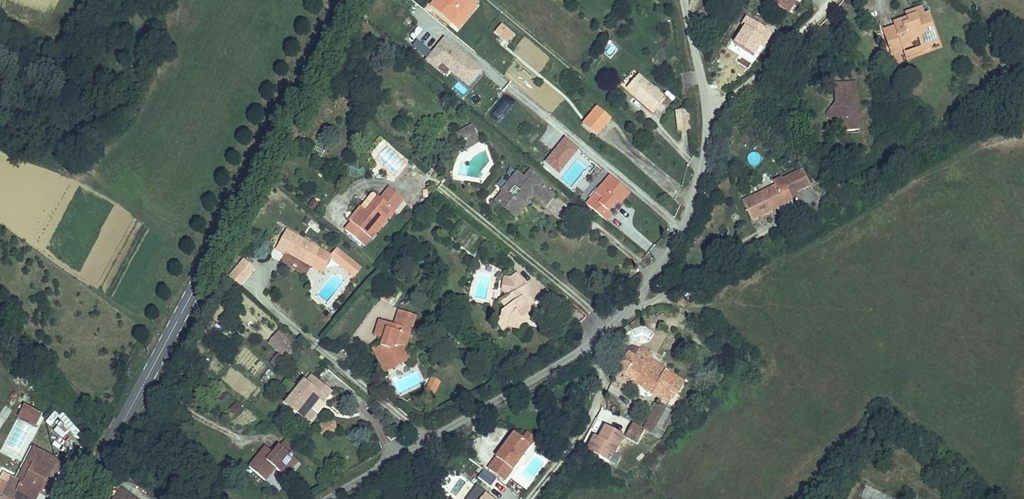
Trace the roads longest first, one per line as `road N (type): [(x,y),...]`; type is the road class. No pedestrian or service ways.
road 1 (secondary): [(85,498),(350,0)]
road 2 (residential): [(597,339),(682,227),(702,170),(705,112),(684,0)]
road 3 (residential): [(332,498),(597,339)]
road 4 (unclassified): [(533,498),(591,420),(603,383),(597,339)]

